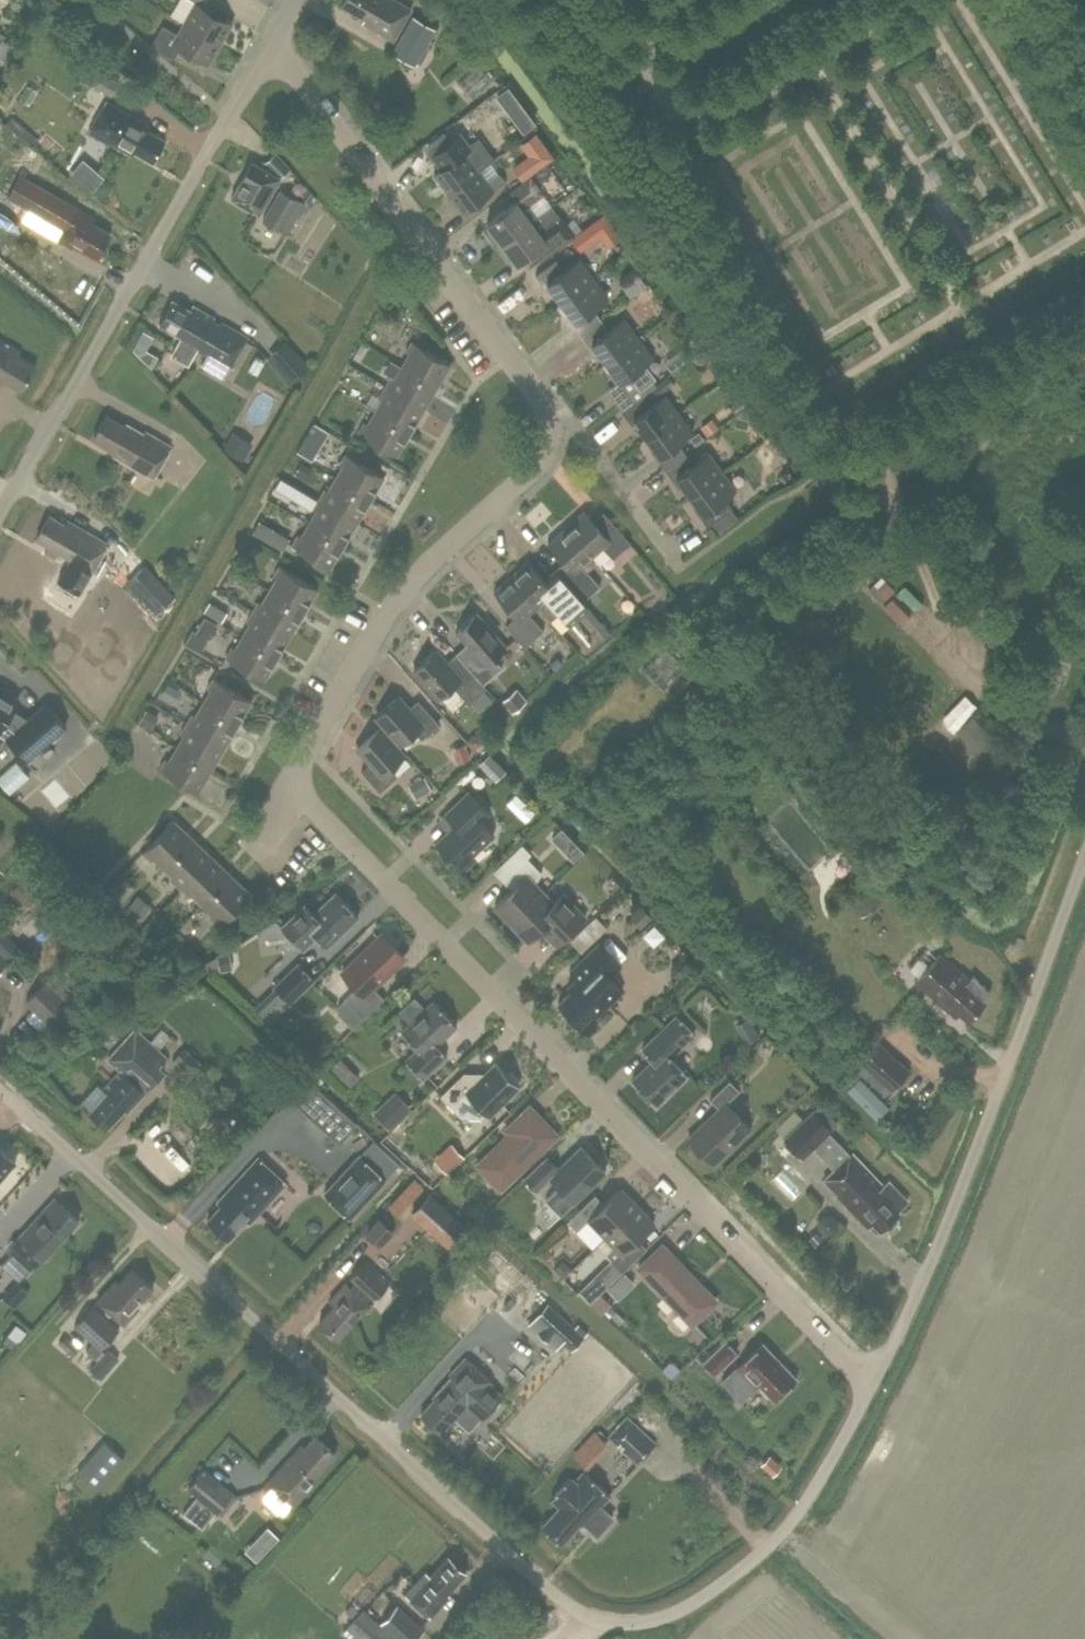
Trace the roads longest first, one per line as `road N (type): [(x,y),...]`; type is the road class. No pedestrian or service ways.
road 1 (residential): [(874,1381),(788,1527),(758,1556),(684,1608),(643,1622),(583,1614),(0,1089)]
road 2 (residential): [(289,790),(422,568),(535,474),(548,419),(270,36)]
road 3 (residential): [(874,1381),(851,1367),(289,790)]
road 4 (unclassified): [(874,1381),(932,1261),(1084,857)]
road 5 (residential): [(0,509),(270,36)]

